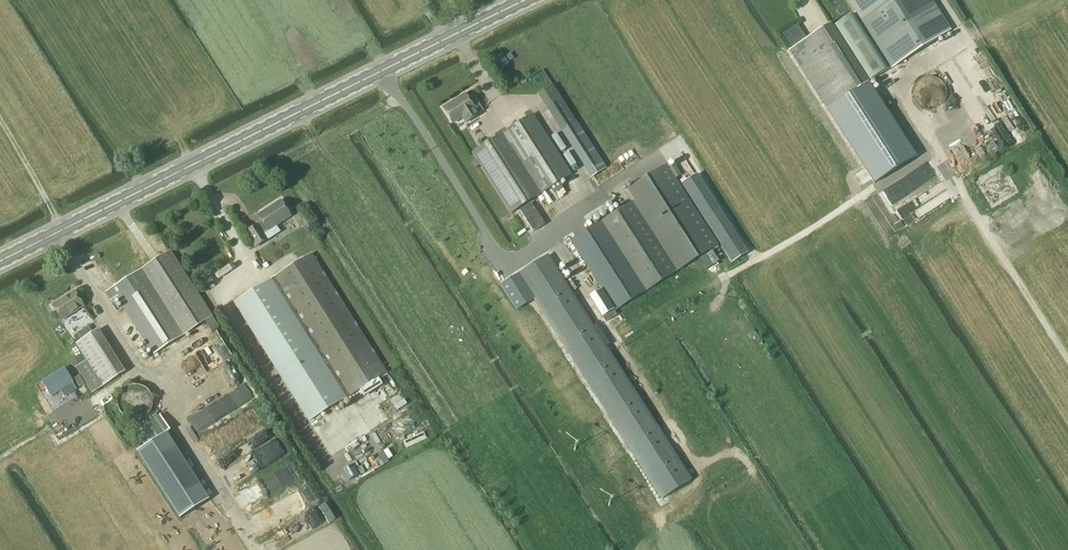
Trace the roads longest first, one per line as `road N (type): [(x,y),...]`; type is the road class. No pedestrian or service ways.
road 1 (secondary): [(0,261),(526,0)]
road 2 (track): [(1067,362),(948,173)]
road 3 (track): [(0,459),(143,368)]
road 4 (track): [(0,125),(64,230)]

